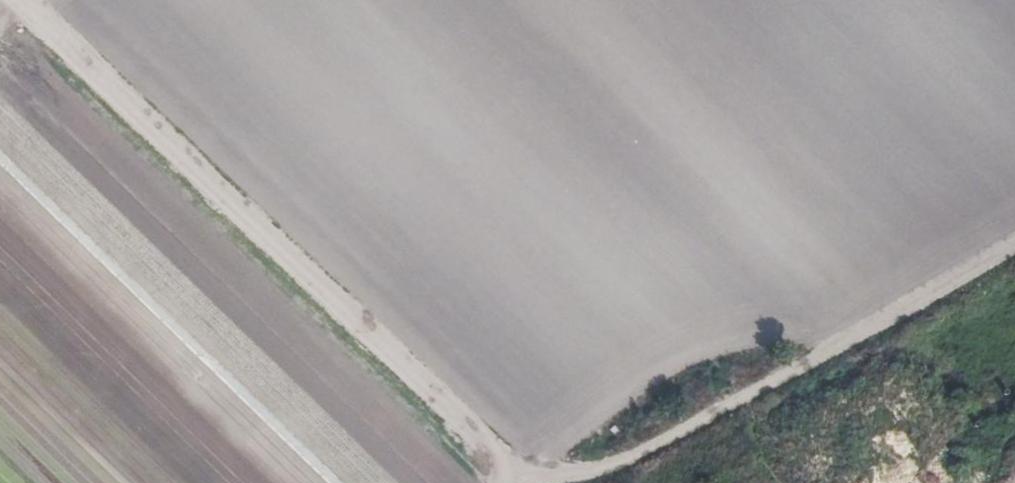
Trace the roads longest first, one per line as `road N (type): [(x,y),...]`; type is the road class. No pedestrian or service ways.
road 1 (track): [(25,0),(536,482)]
road 2 (track): [(561,482),(902,335),(1014,258)]

